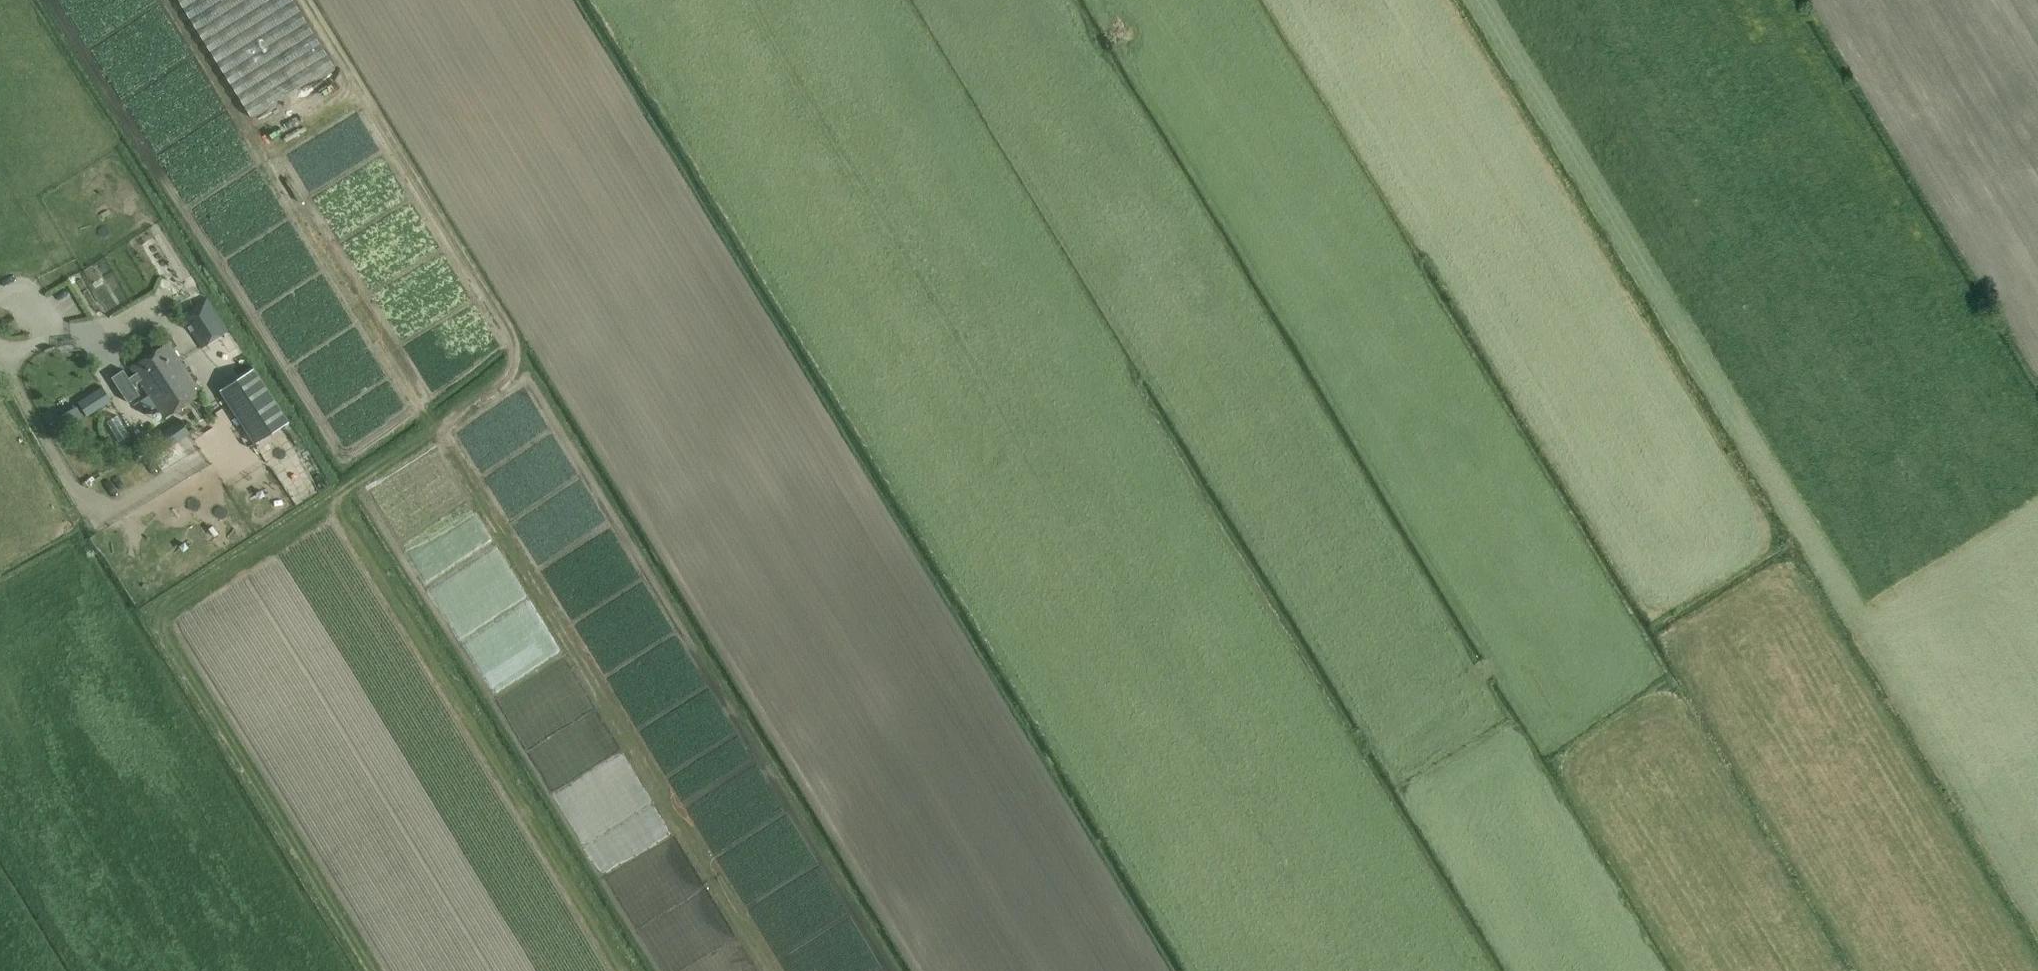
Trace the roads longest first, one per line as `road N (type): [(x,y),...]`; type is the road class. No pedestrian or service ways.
road 1 (track): [(510,372),(509,330),(304,0)]

